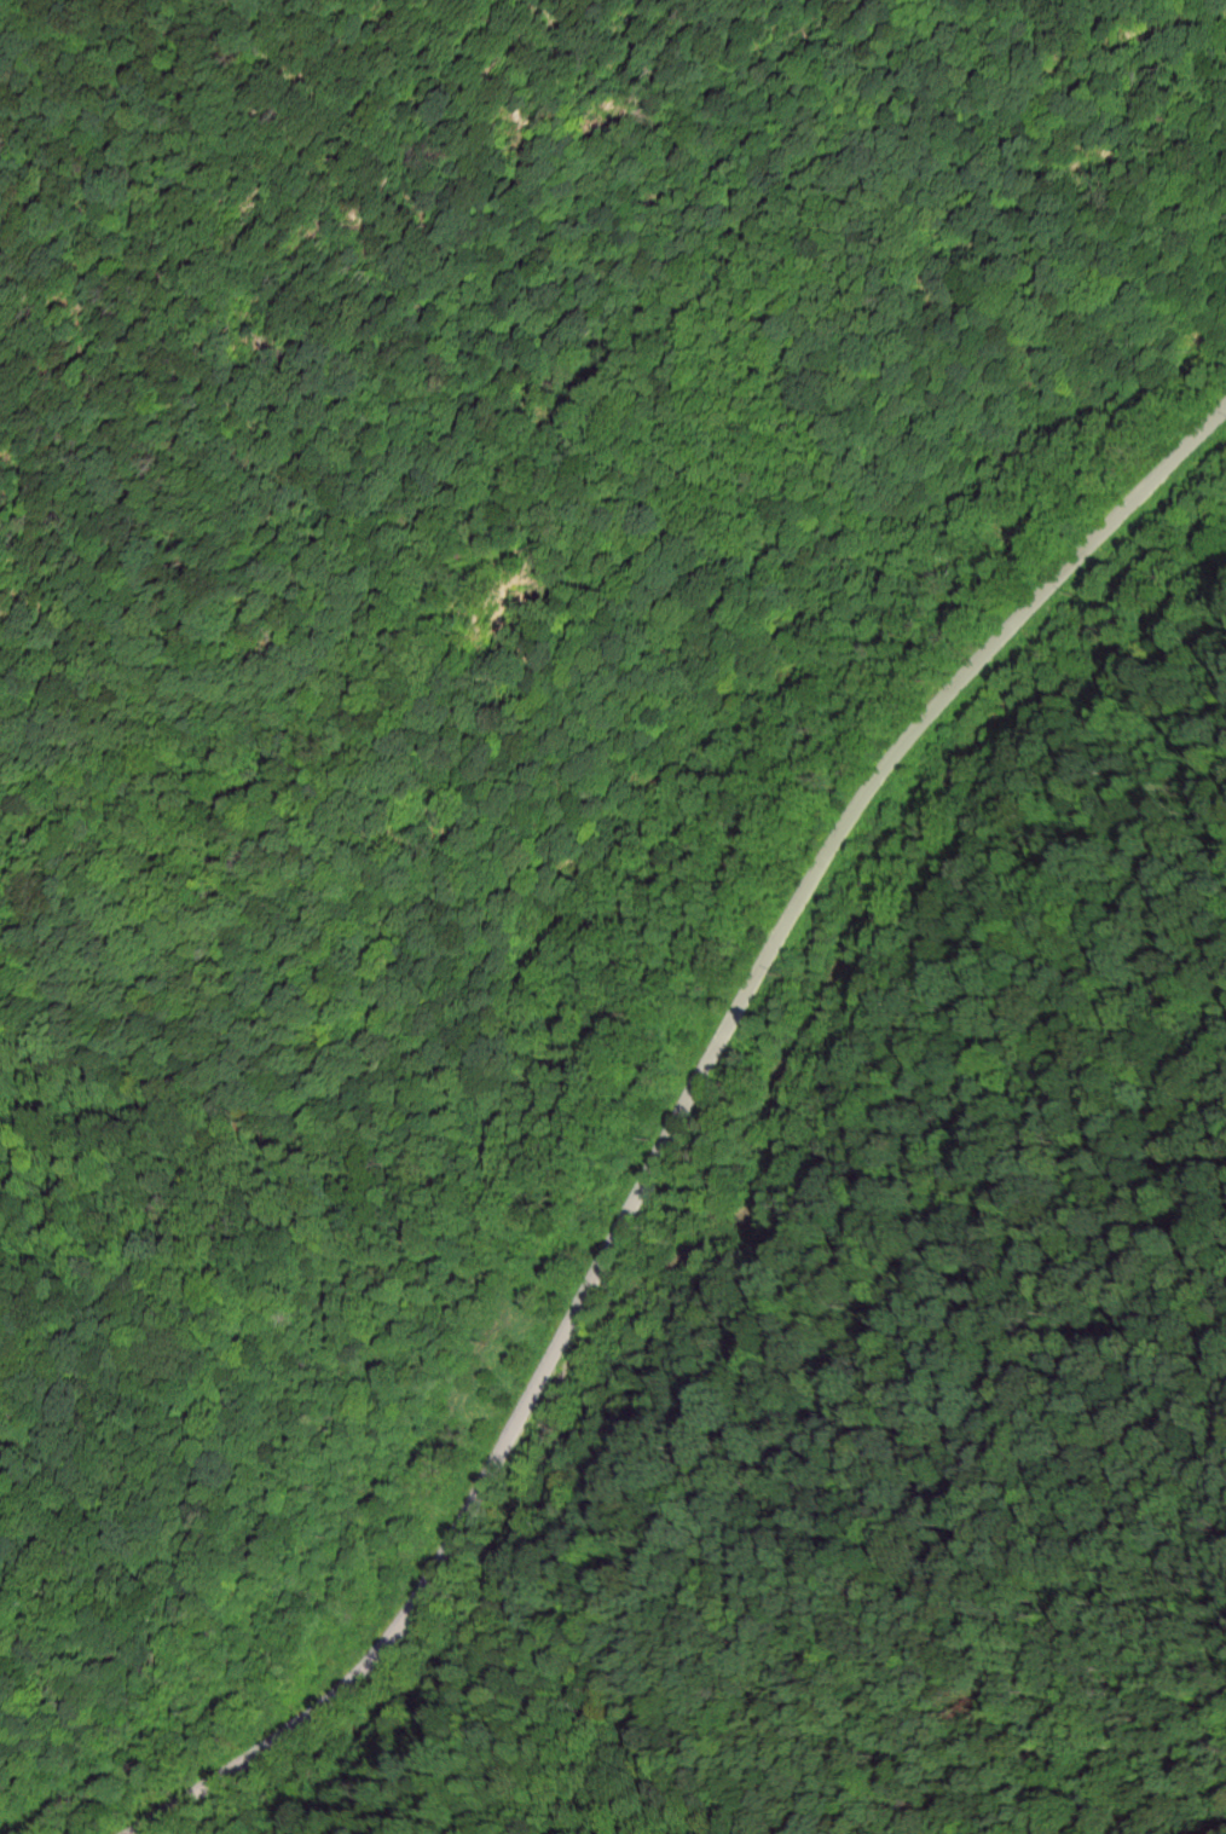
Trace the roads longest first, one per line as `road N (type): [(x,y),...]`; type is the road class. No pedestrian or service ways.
road 1 (residential): [(1225,405),(923,713),(808,884),(710,1053),(584,1295),(472,1474),(381,1657)]
road 2 (residential): [(112,1833),(381,1657)]

